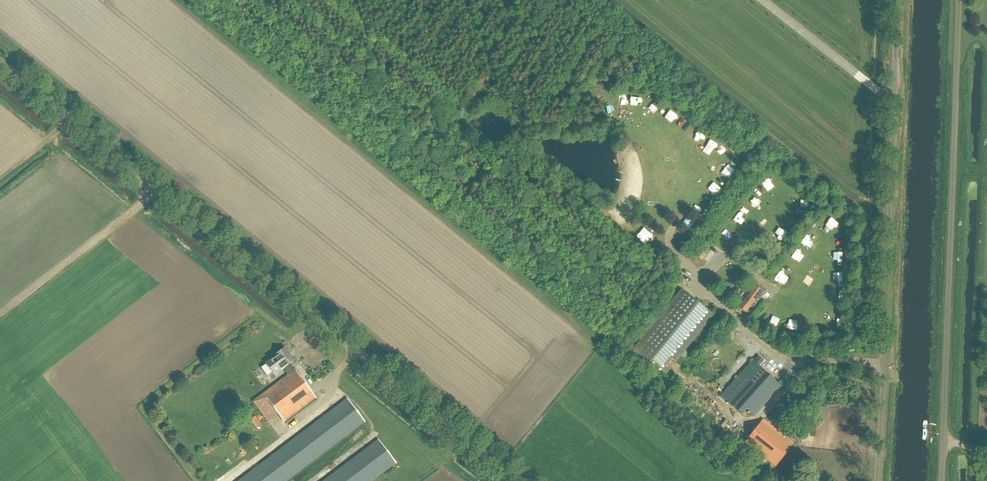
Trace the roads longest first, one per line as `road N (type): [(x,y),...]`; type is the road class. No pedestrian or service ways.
road 1 (unclassified): [(513,480),(0,63)]
road 2 (unclassified): [(874,480),(896,0)]
road 3 (unclassified): [(943,480),(960,0)]

